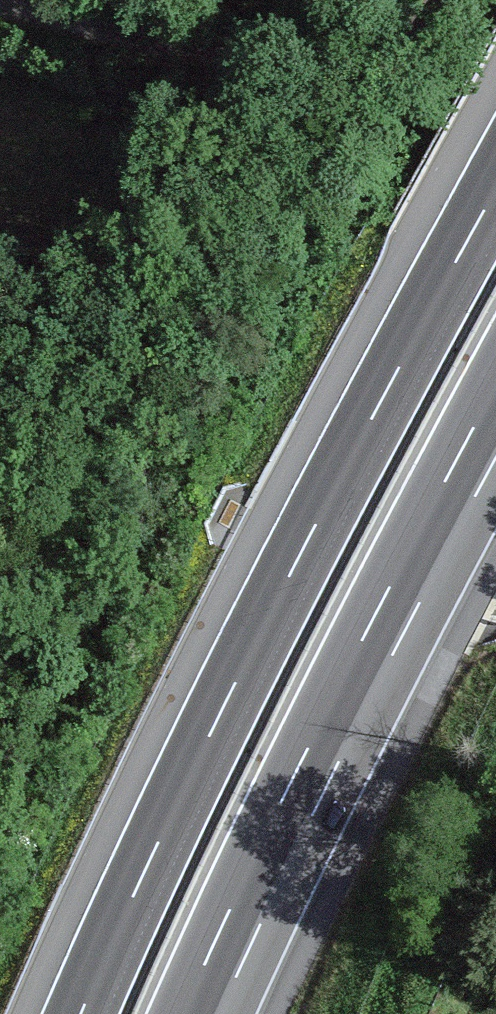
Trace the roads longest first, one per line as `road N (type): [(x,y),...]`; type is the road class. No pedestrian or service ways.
road 1 (motorway): [(495,180),(291,564),(76,1013)]
road 2 (motorway): [(197,1013),(495,412)]
road 3 (track): [(433,0),(399,33),(324,48),(220,49),(66,30),(12,0)]

